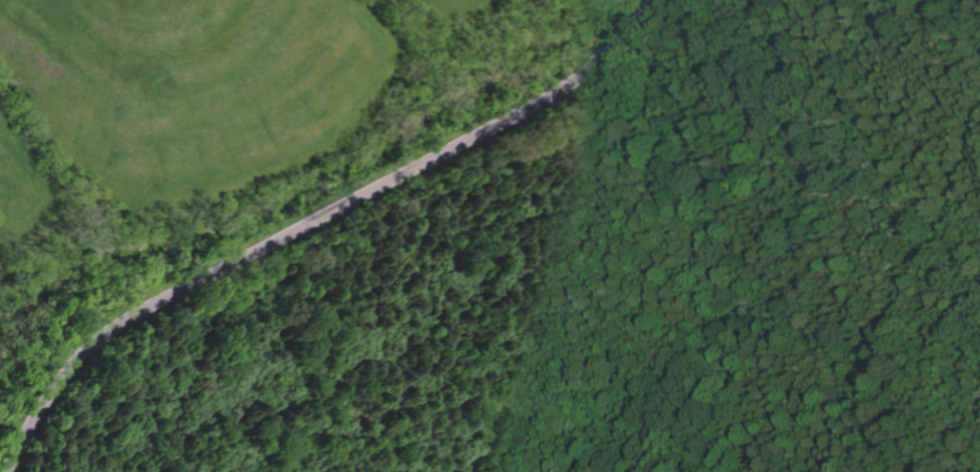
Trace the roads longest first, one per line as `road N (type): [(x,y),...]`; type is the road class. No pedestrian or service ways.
road 1 (tertiary): [(7,471),(55,381),(97,338),(177,288),(542,100),(592,64),(653,0)]

